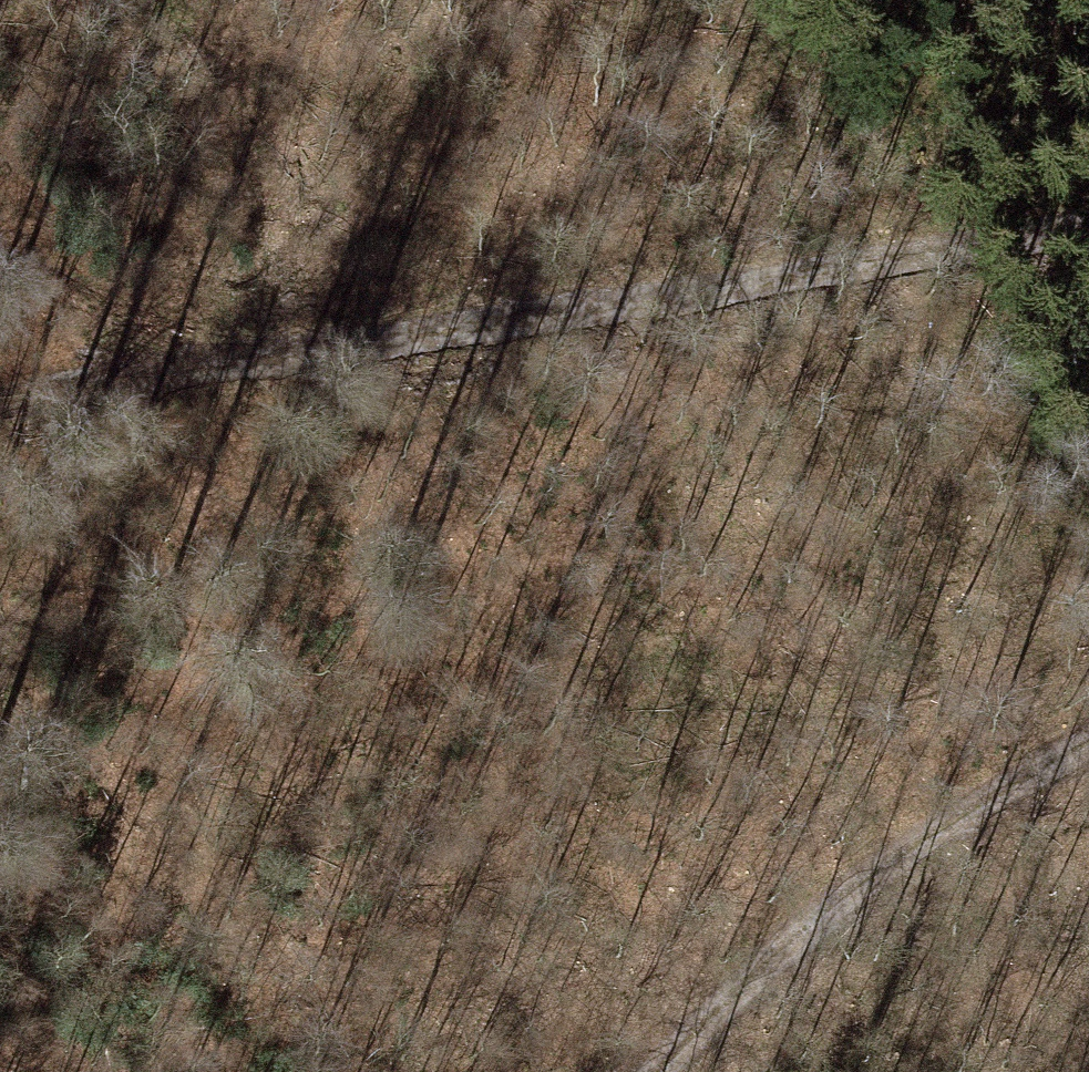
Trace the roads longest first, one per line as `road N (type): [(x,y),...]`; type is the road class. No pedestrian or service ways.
road 1 (motorway): [(400,1071),(1057,0)]
road 2 (motorway): [(733,0),(76,1071)]
road 3 (track): [(1088,228),(836,273),(0,388)]
road 4 (track): [(653,1071),(765,962),(897,858),(1088,746)]

